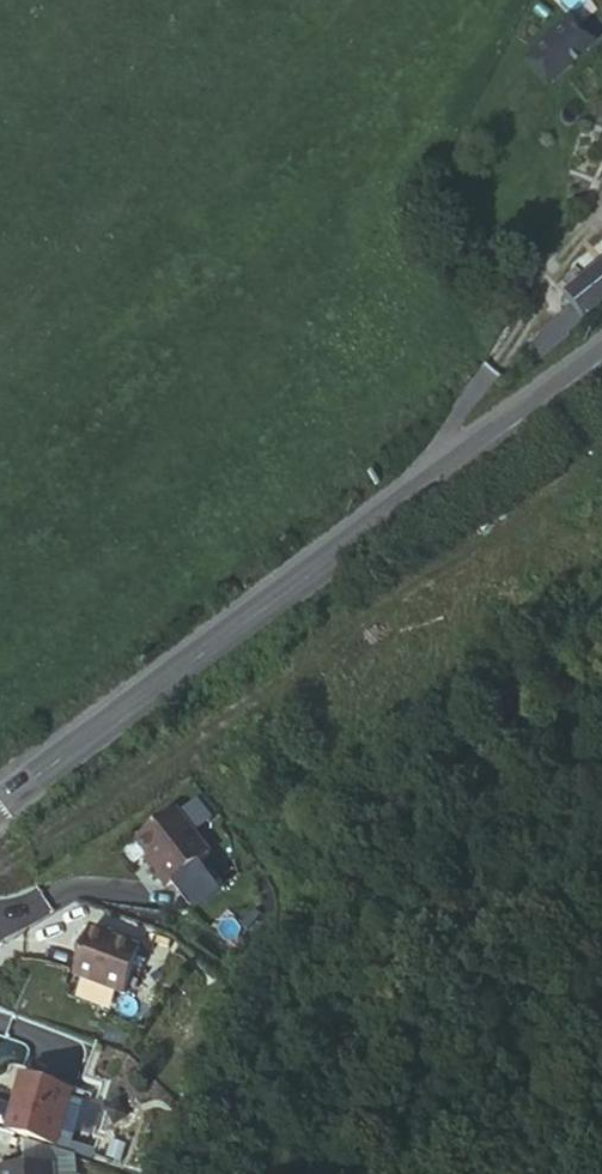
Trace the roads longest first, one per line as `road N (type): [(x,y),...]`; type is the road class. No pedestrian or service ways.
road 1 (secondary): [(601,371),(0,827)]

